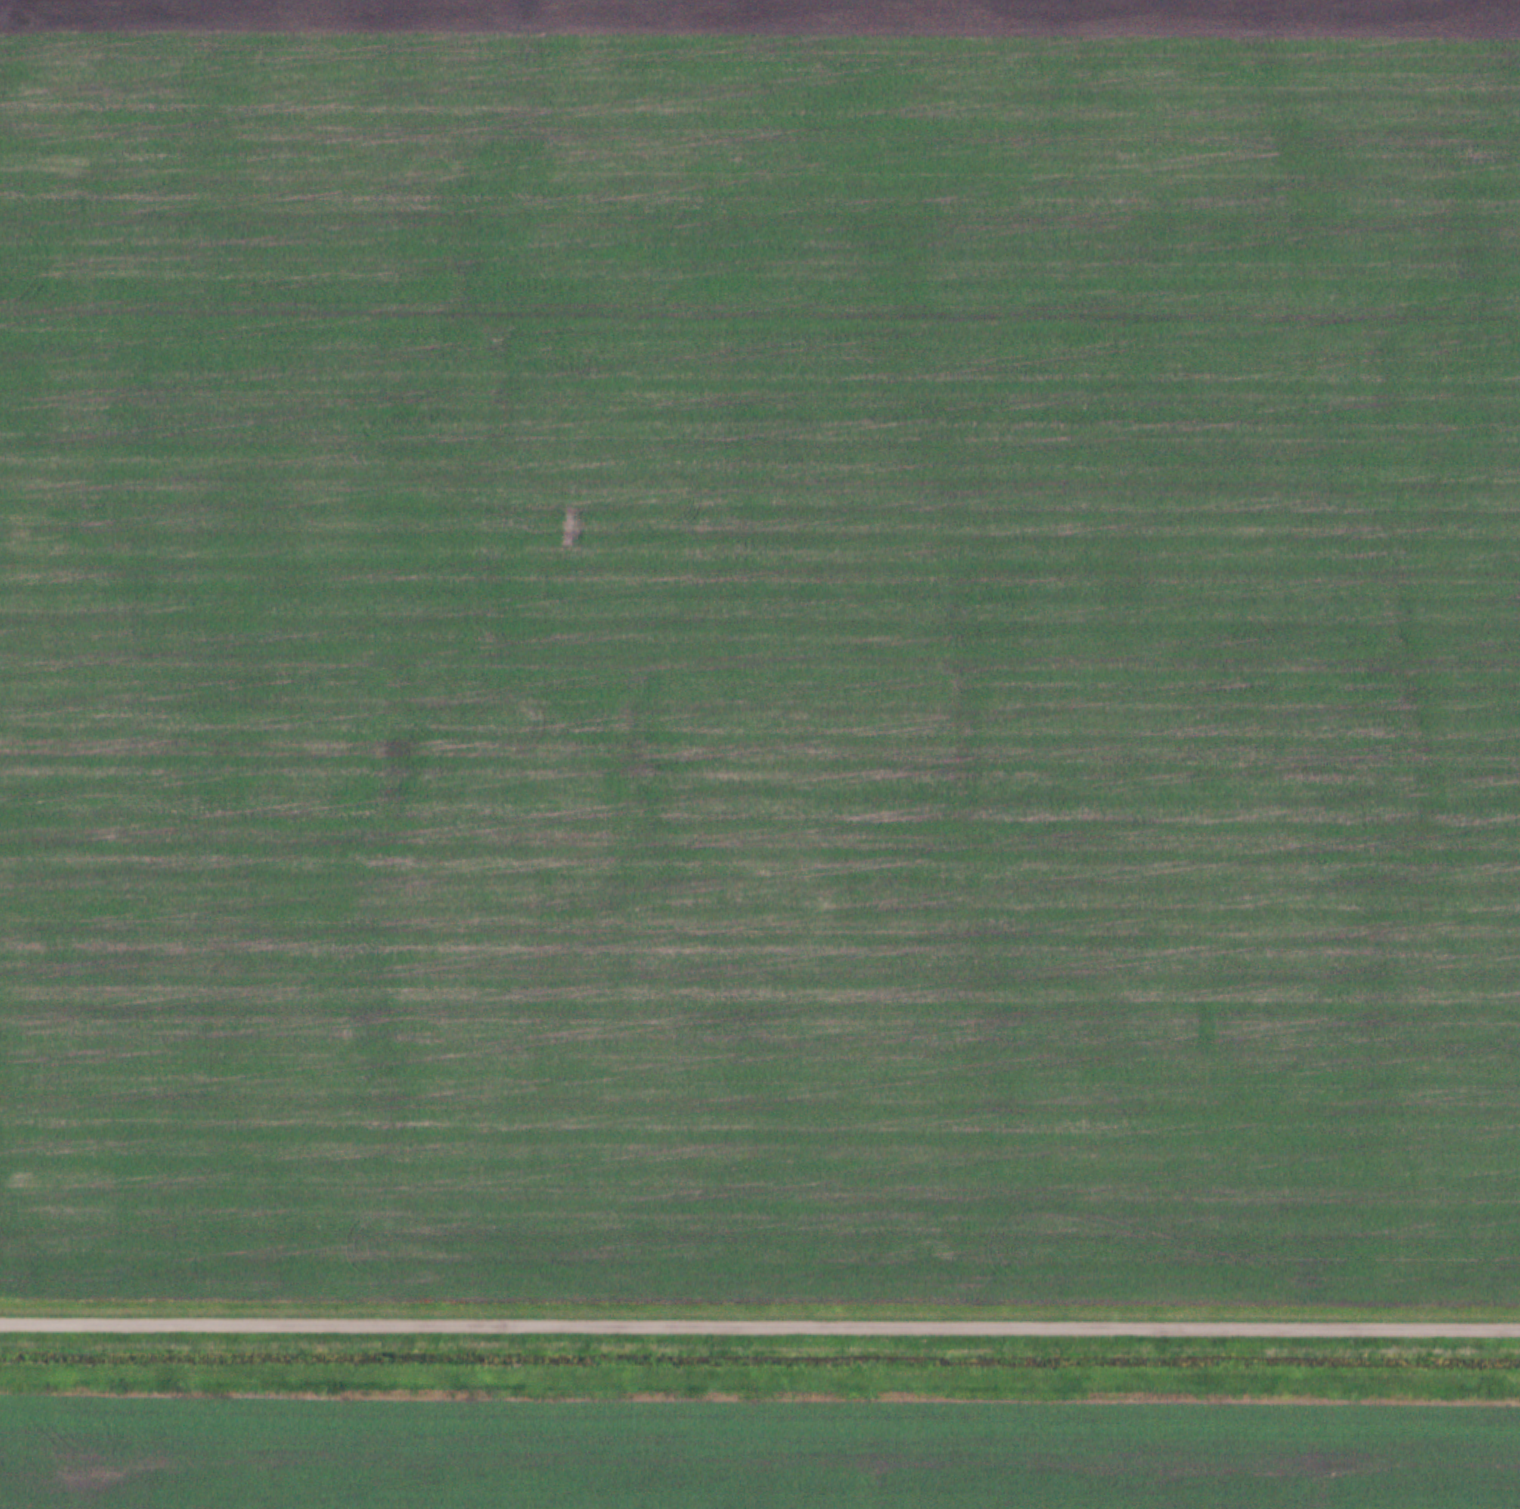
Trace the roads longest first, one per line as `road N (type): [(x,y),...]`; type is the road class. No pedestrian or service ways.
road 1 (track): [(1519,1327),(0,1321)]

